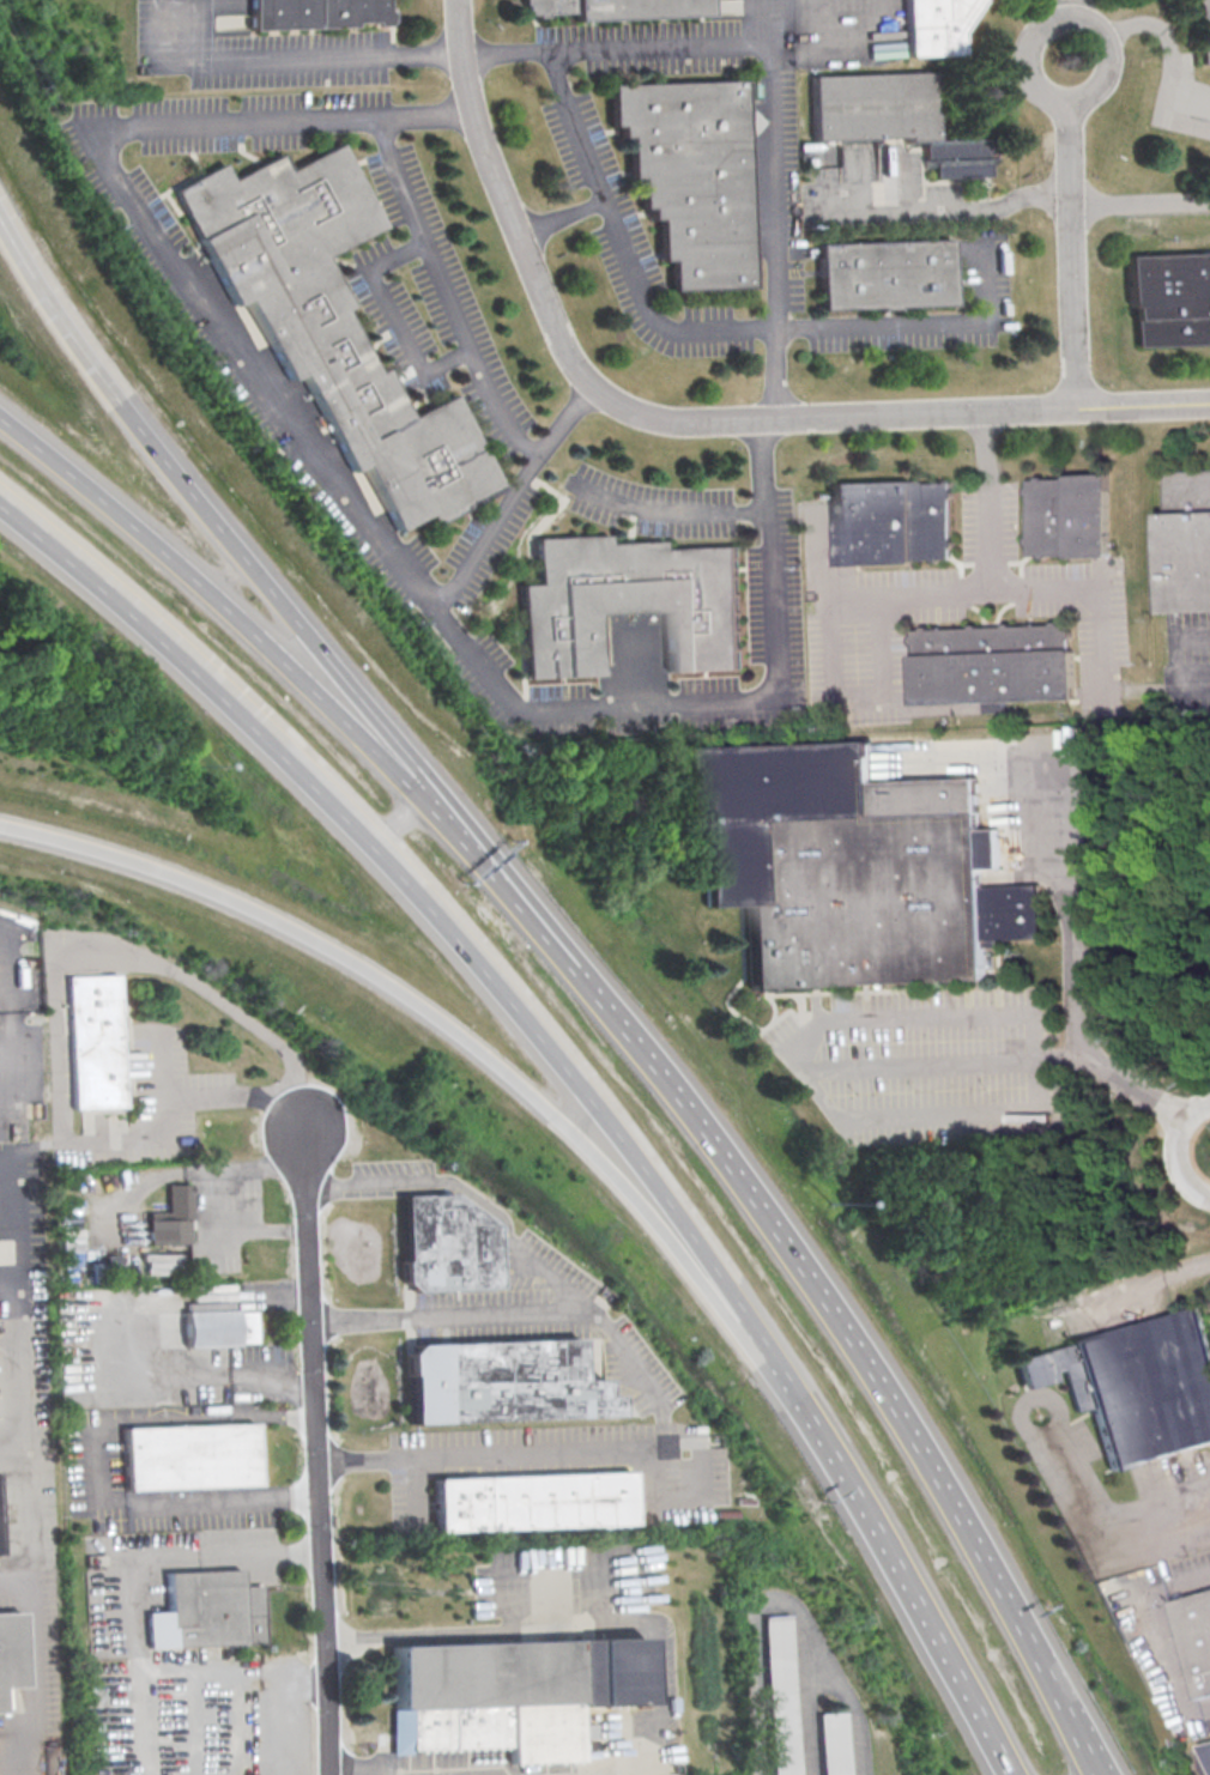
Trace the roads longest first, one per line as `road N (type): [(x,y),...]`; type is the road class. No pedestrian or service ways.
road 1 (motorway): [(1071,1720),(1005,1589),(879,1380),(740,1173),(621,1014),(455,829)]
road 2 (residential): [(1209,401),(680,423),(624,405),(586,375),(552,309),(479,127),(455,0)]
road 3 (motorway): [(143,622),(371,846),(507,994),(639,1158),(749,1325)]
road 4 (motorway): [(0,823),(206,888),(424,1006),(528,1090),(749,1325)]
road 5 (residential): [(333,1774),(304,1155)]
road 6 (motorway): [(455,829),(143,531),(0,414)]
road 7 (motorway): [(749,1325),(900,1568),(1011,1774)]
road 8 (motorway): [(271,586),(104,371),(38,271)]
road 9 (motorway): [(455,829),(424,775),(271,586)]
road 10 (residential): [(1082,405),(1072,102)]
road 11 (residential): [(1072,102),(1102,87),(1113,55),(1093,22),(1063,16),(1034,35),(1028,69),(1049,97),(1072,102)]
road 12 (motorway): [(0,503),(143,622)]
road 13 (residential): [(304,1155),(322,1146),(329,1126),(321,1108),(302,1101),(283,1109),(276,1128),(284,1147),(304,1155)]
road 14 (residential): [(1209,1100),(1184,1116),(1170,1144),(1181,1182),(1209,1198)]

